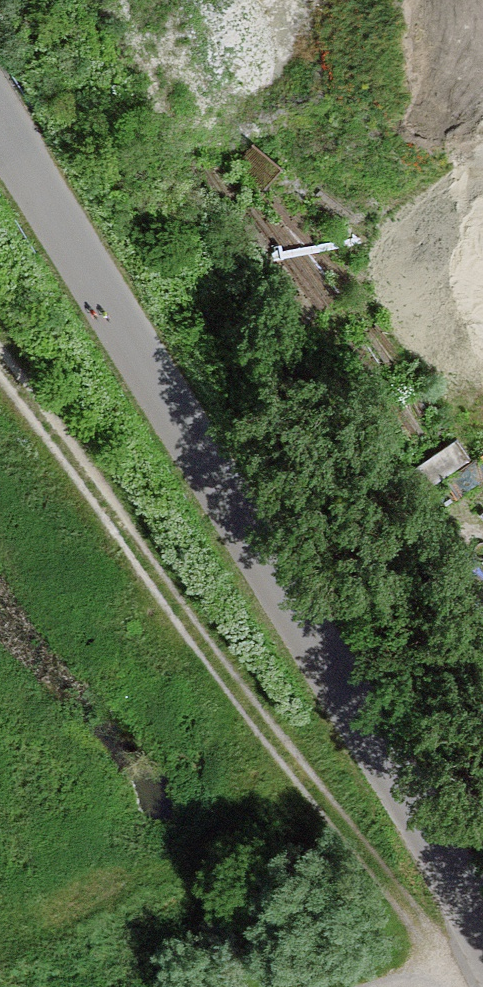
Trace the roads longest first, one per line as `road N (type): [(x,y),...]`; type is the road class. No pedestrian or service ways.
road 1 (unclassified): [(482,920),(0,124)]
road 2 (track): [(0,364),(224,676)]
road 3 (track): [(482,954),(411,910),(224,676)]

